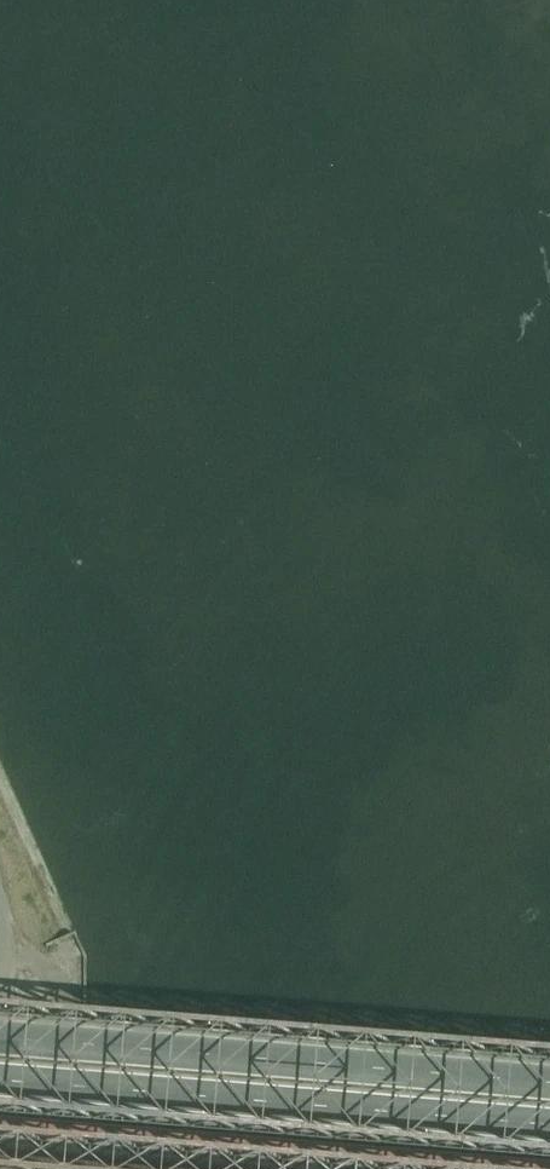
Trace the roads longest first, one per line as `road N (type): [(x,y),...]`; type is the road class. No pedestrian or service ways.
road 1 (primary): [(0,1088),(549,1134)]
road 2 (primary): [(549,1090),(0,1044)]

